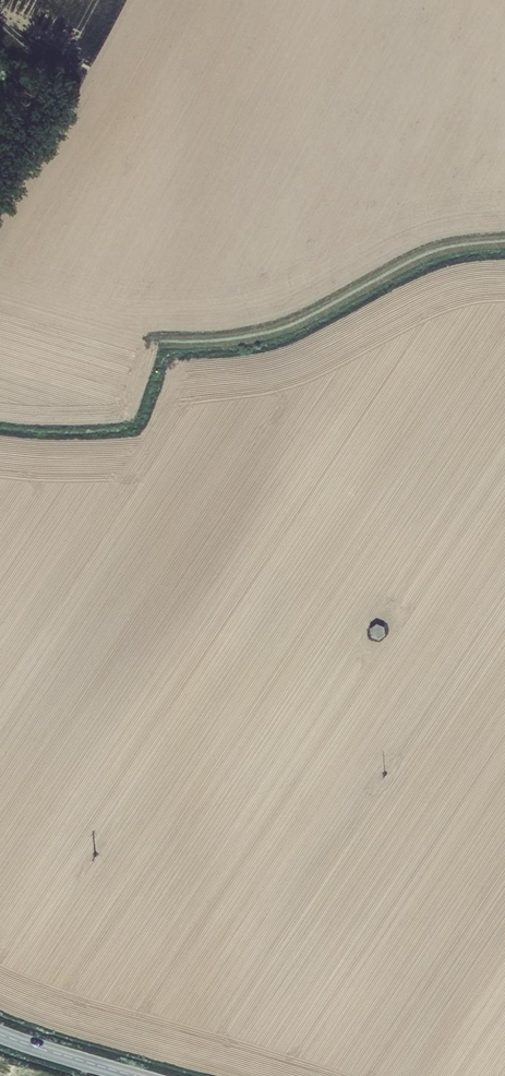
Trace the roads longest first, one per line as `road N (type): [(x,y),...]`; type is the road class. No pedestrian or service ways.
road 1 (tertiary): [(134,1075),(0,1034)]

